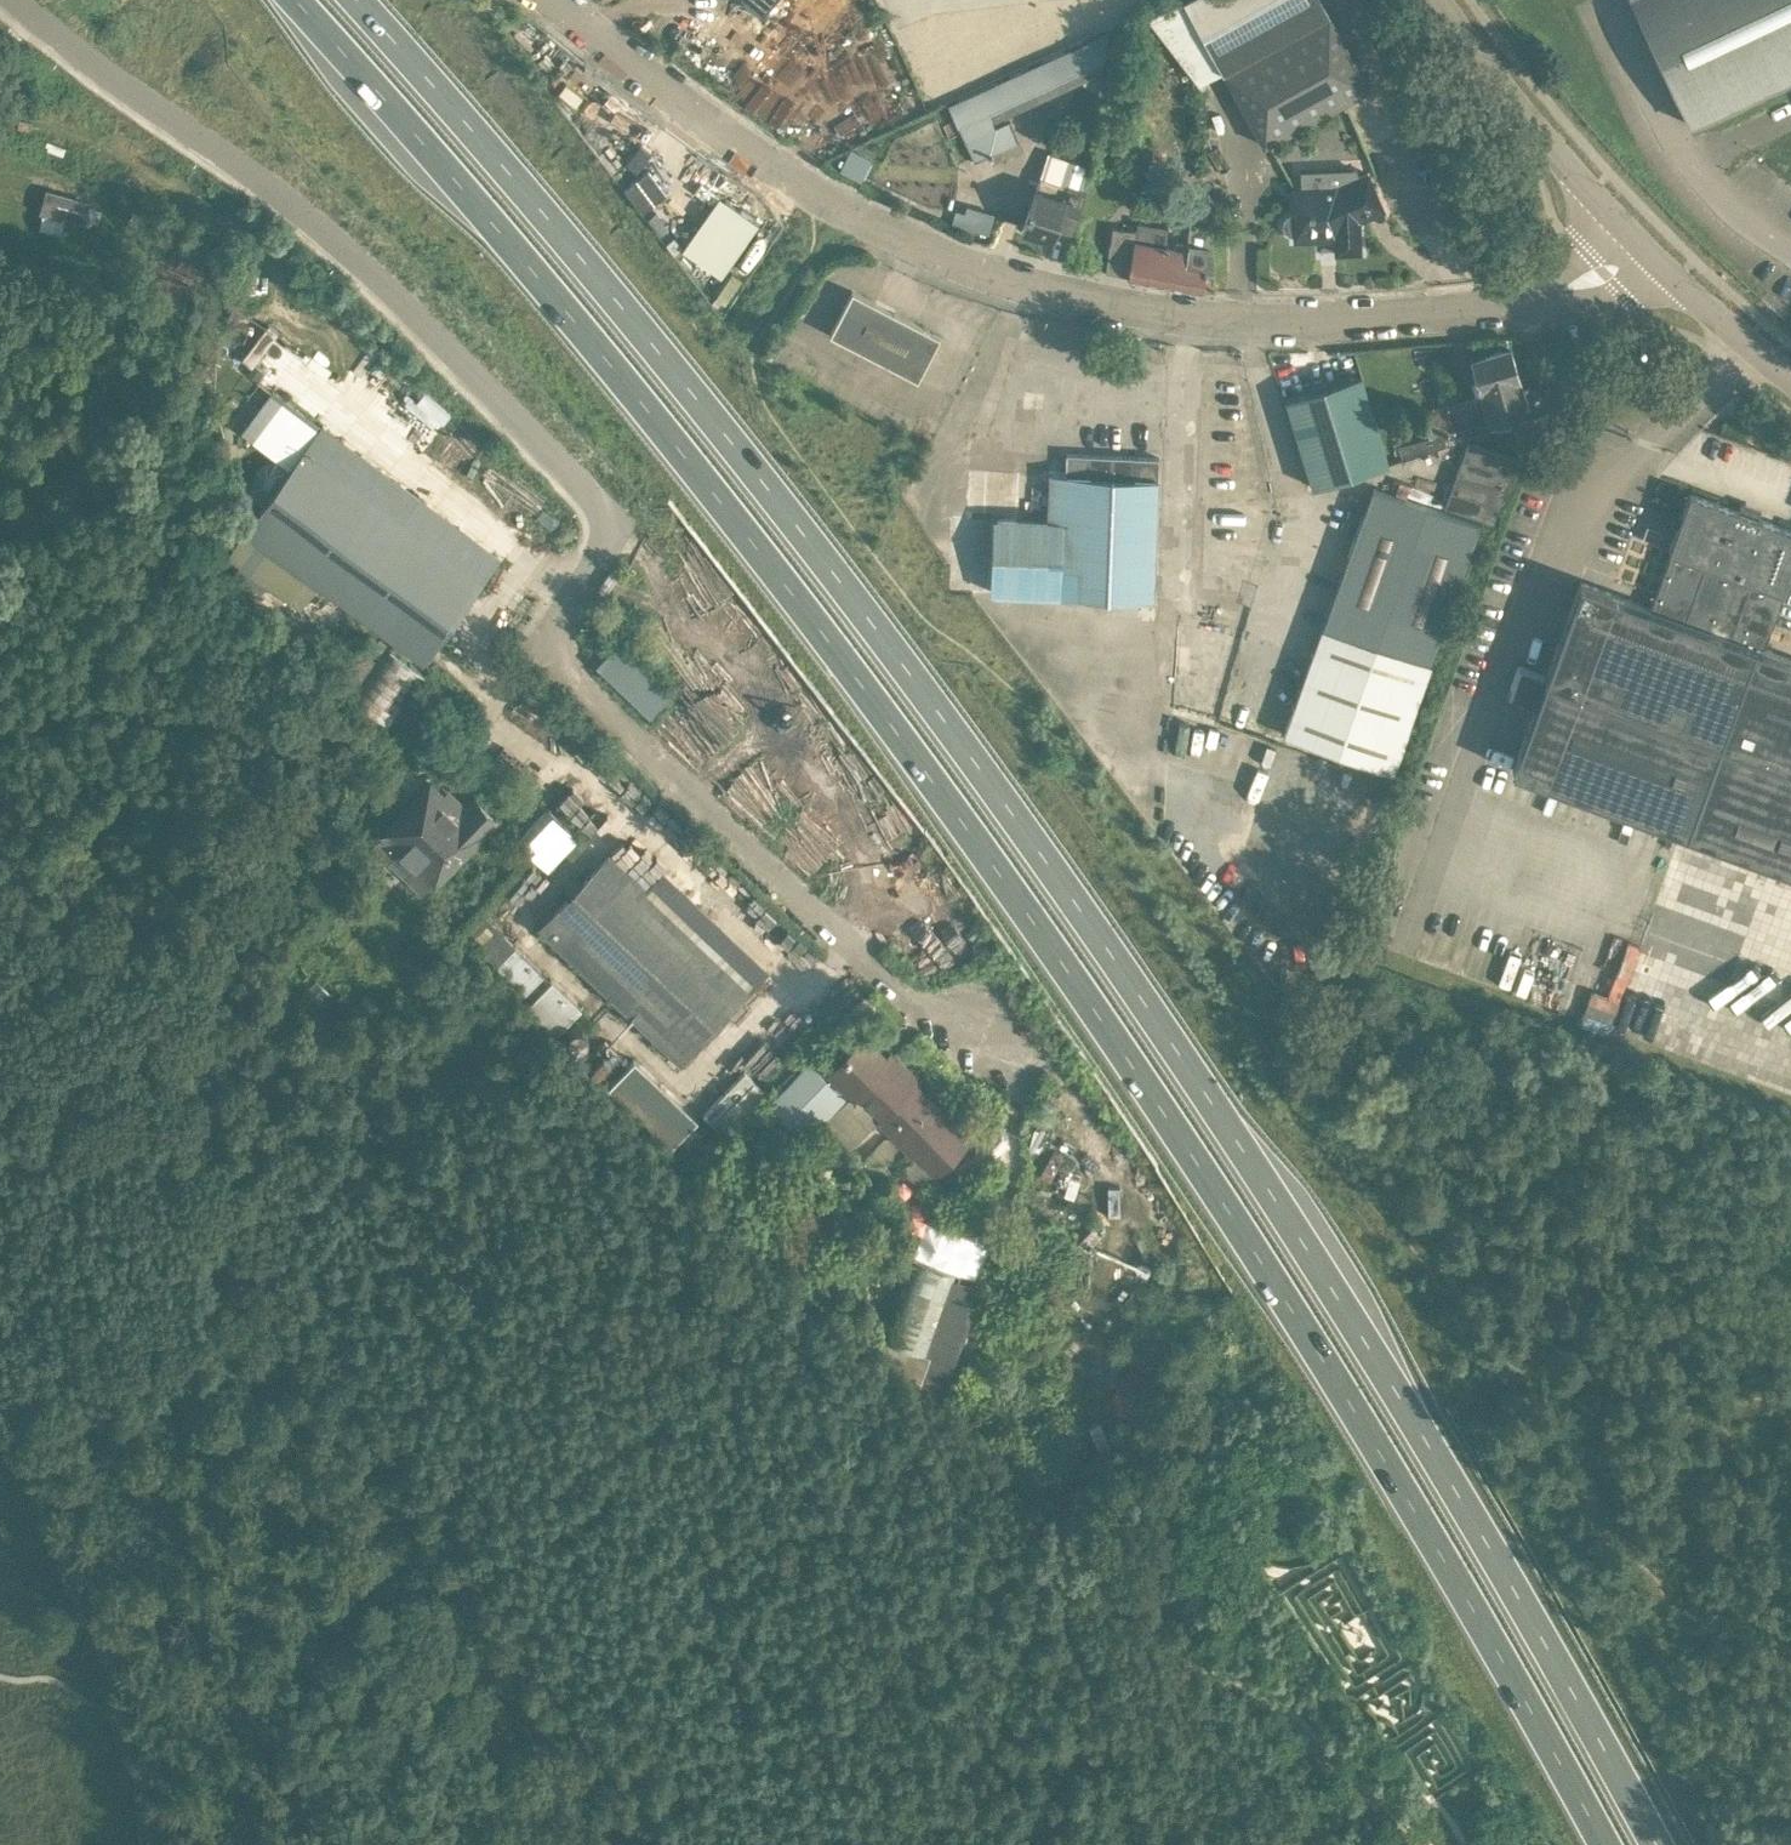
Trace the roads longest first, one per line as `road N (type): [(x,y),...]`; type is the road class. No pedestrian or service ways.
road 1 (trunk): [(294,0),(696,466),(1021,901),(1313,1343),(1606,1844)]
road 2 (trunk): [(1654,1844),(1474,1524),(1218,1110),(810,542),(361,0)]
road 3 (unclassified): [(1002,1041),(917,998),(582,689),(566,665),(559,628),(606,529),(572,474),(330,234),(13,0)]
road 4 (unclassified): [(1635,233),(1560,290),(1489,309),(1239,323),(1139,308),(913,245),(812,191),(547,0)]
road 5 (tertiary): [(1635,233),(1556,152),(1447,0)]
road 6 (tertiary): [(1790,376),(1635,233)]

